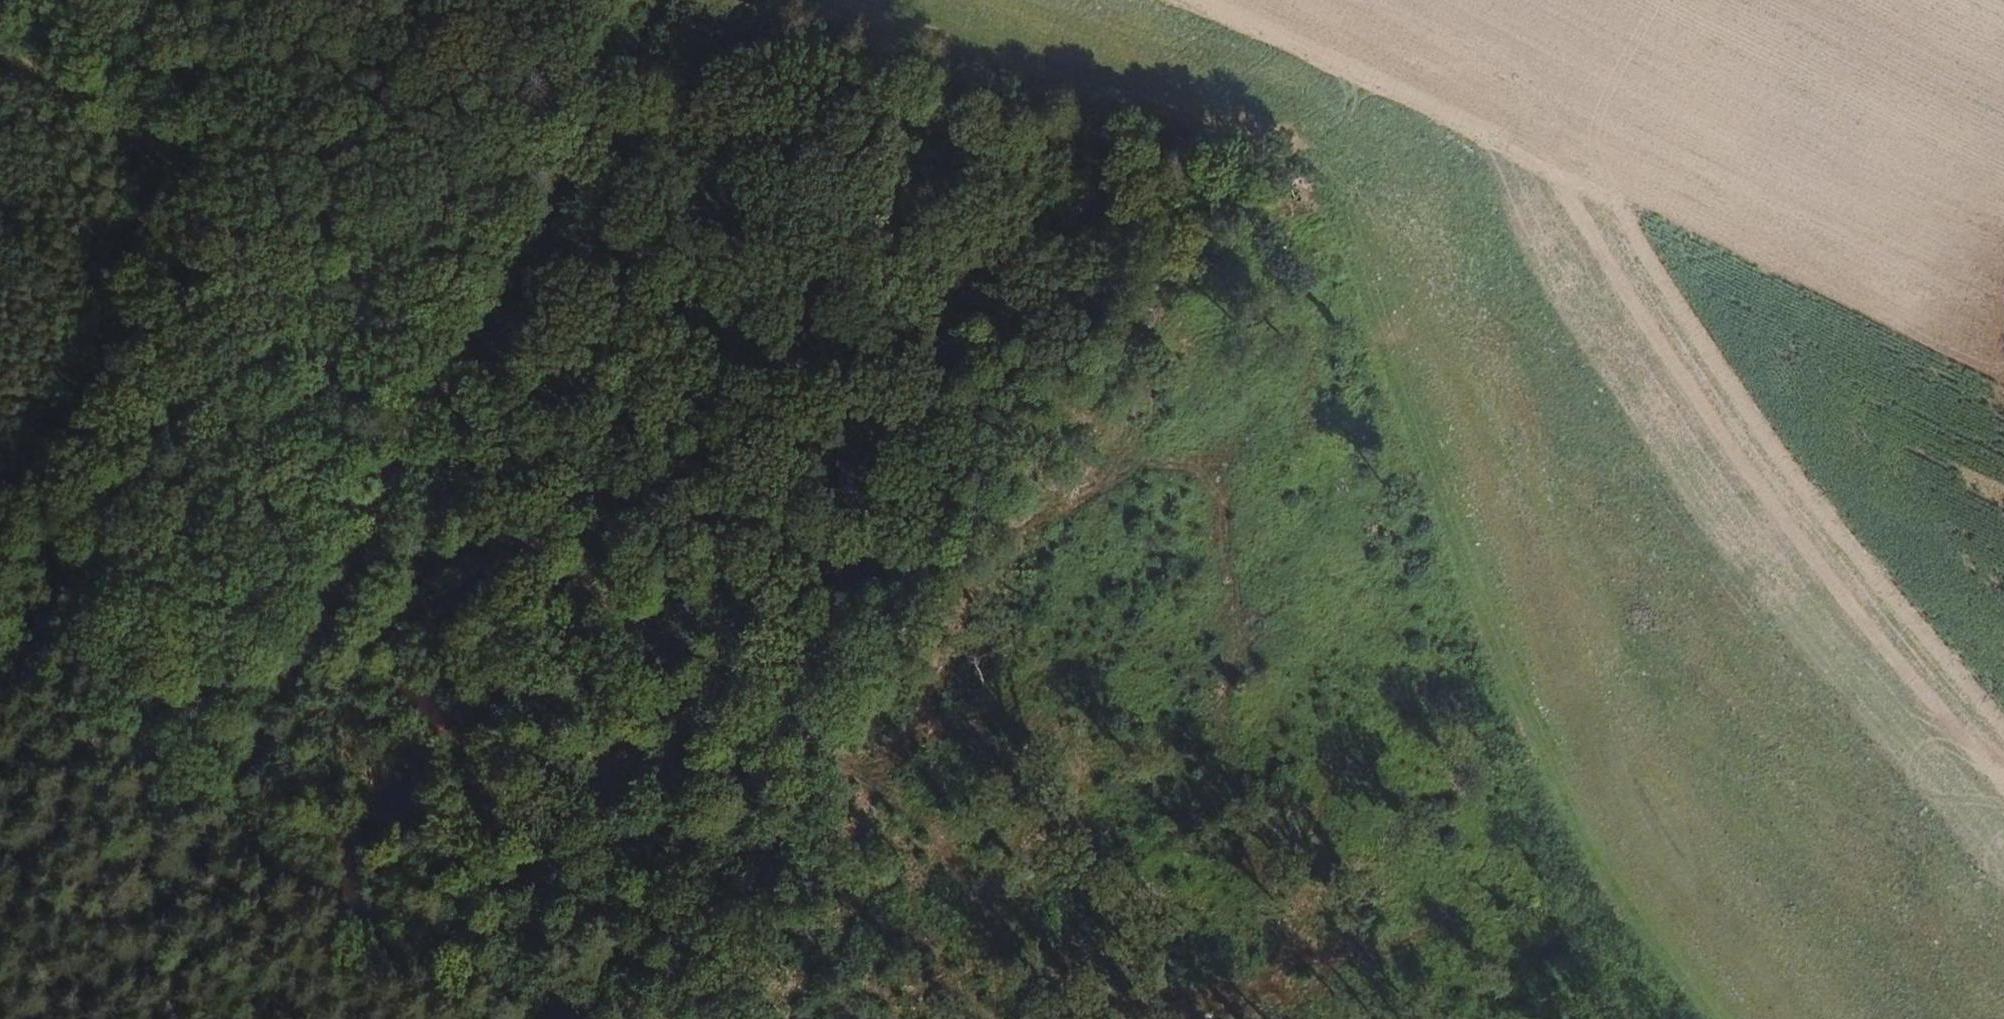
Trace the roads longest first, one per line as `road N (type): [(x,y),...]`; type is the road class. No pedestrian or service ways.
road 1 (track): [(265,811),(393,426),(107,145),(0,85)]
road 2 (track): [(543,1018),(0,612)]

